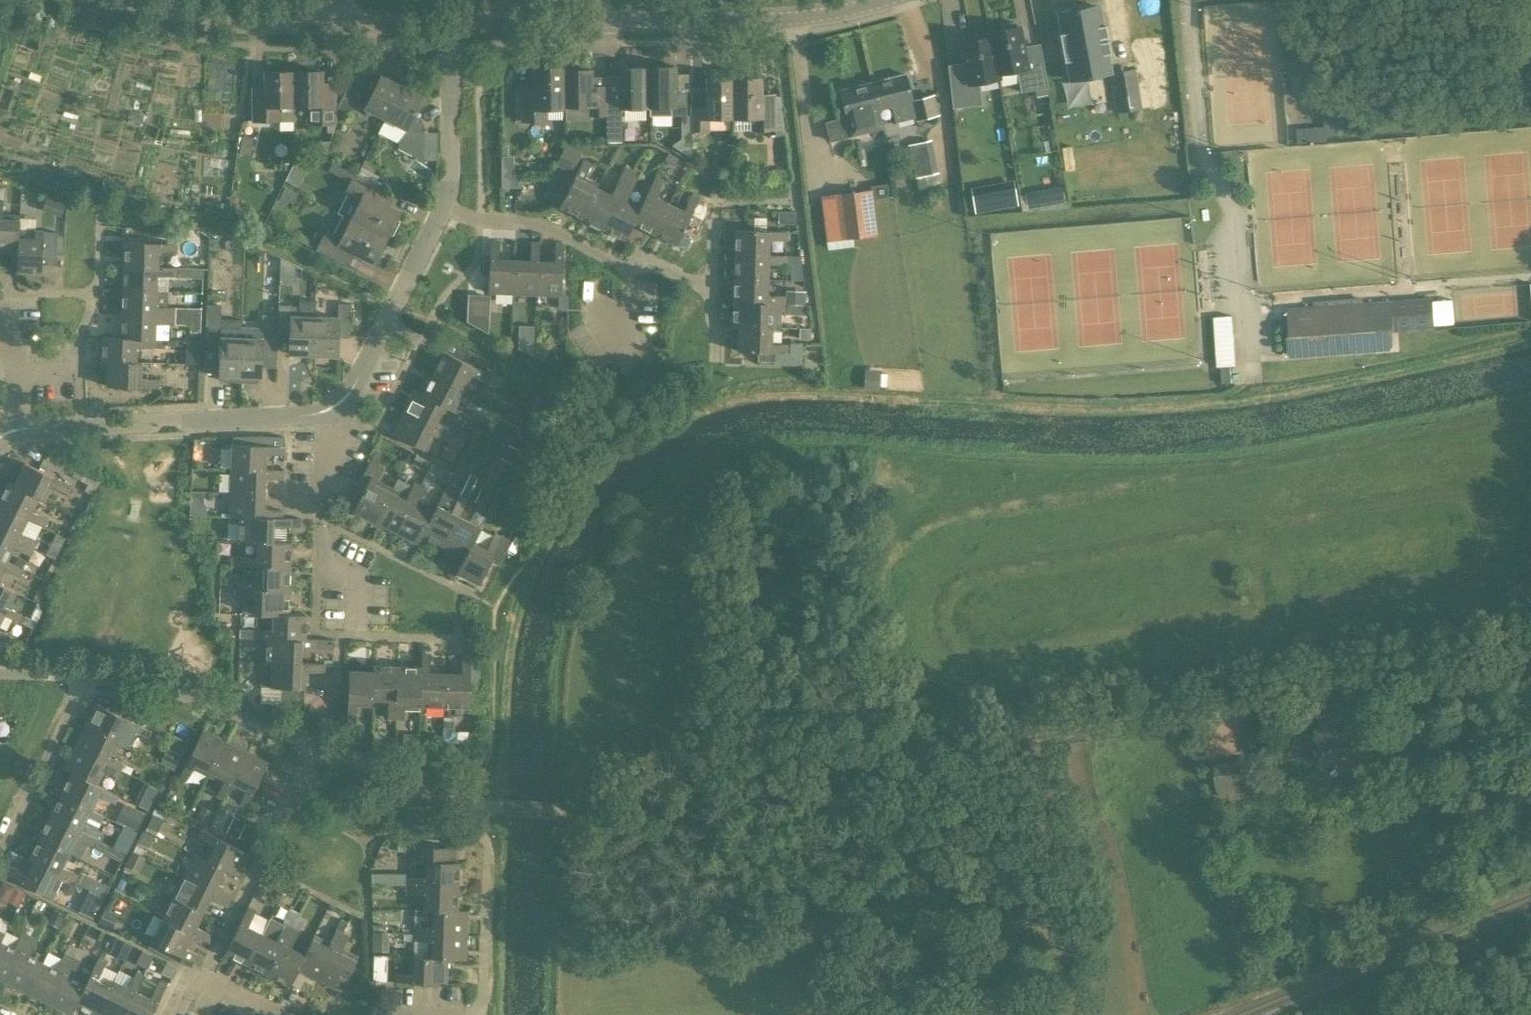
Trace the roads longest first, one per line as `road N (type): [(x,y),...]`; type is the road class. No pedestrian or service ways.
road 1 (track): [(1509,669),(647,809),(468,806)]
road 2 (tertiary): [(444,26),(797,18),(882,0)]
road 3 (residential): [(317,748),(126,678),(0,670)]
road 4 (residential): [(19,429),(326,414)]
road 5 (residential): [(627,354),(629,270),(531,222),(441,213)]
road 6 (residential): [(204,977),(317,748)]
road 7 (residential): [(357,634),(358,581),(319,566),(326,414)]
road 8 (residential): [(326,414),(354,386),(441,213)]
road 9 (tertiary): [(114,0),(210,21),(341,25)]
road 10 (residential): [(441,213),(453,181),(444,26)]
road 11 (residential): [(468,806),(317,748)]

